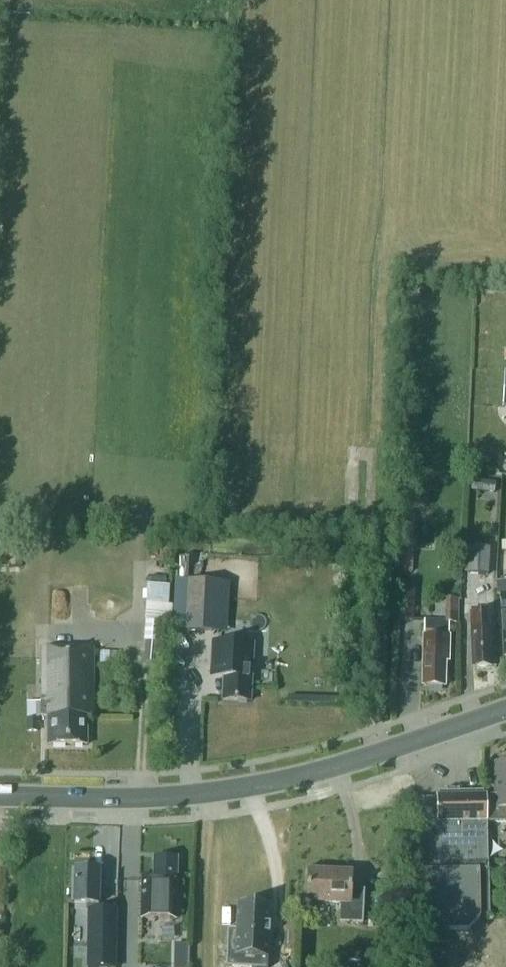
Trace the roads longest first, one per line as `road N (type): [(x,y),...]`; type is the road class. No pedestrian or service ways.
road 1 (tertiary): [(0,796),(179,796),(256,785),(505,711)]
road 2 (track): [(205,817),(203,966)]

